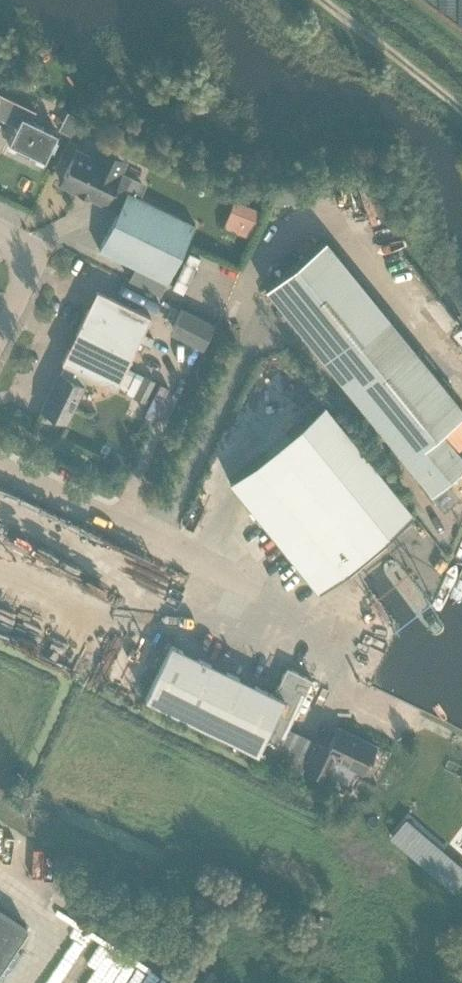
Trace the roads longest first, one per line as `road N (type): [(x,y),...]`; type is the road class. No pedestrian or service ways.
road 1 (unclassified): [(155,544),(253,337),(292,348)]
road 2 (track): [(461,112),(323,0)]
road 3 (unclassified): [(155,544),(0,470)]
road 4 (unclassified): [(0,237),(42,257),(0,342)]

